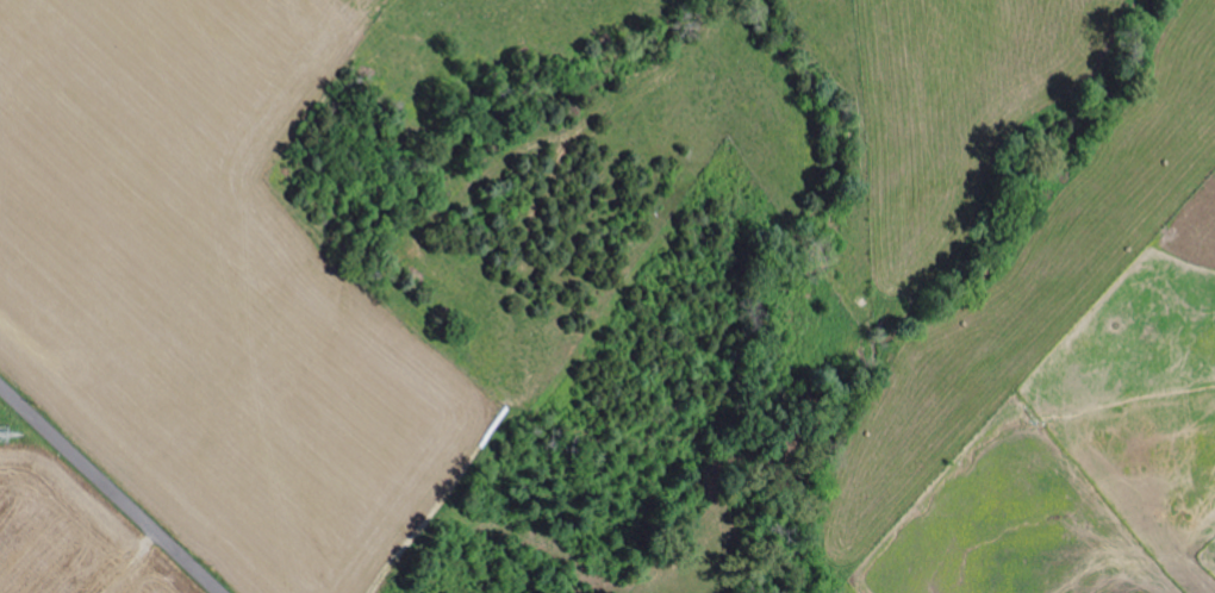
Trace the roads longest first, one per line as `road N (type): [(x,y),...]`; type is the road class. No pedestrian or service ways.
road 1 (residential): [(0,389),(216,592)]

